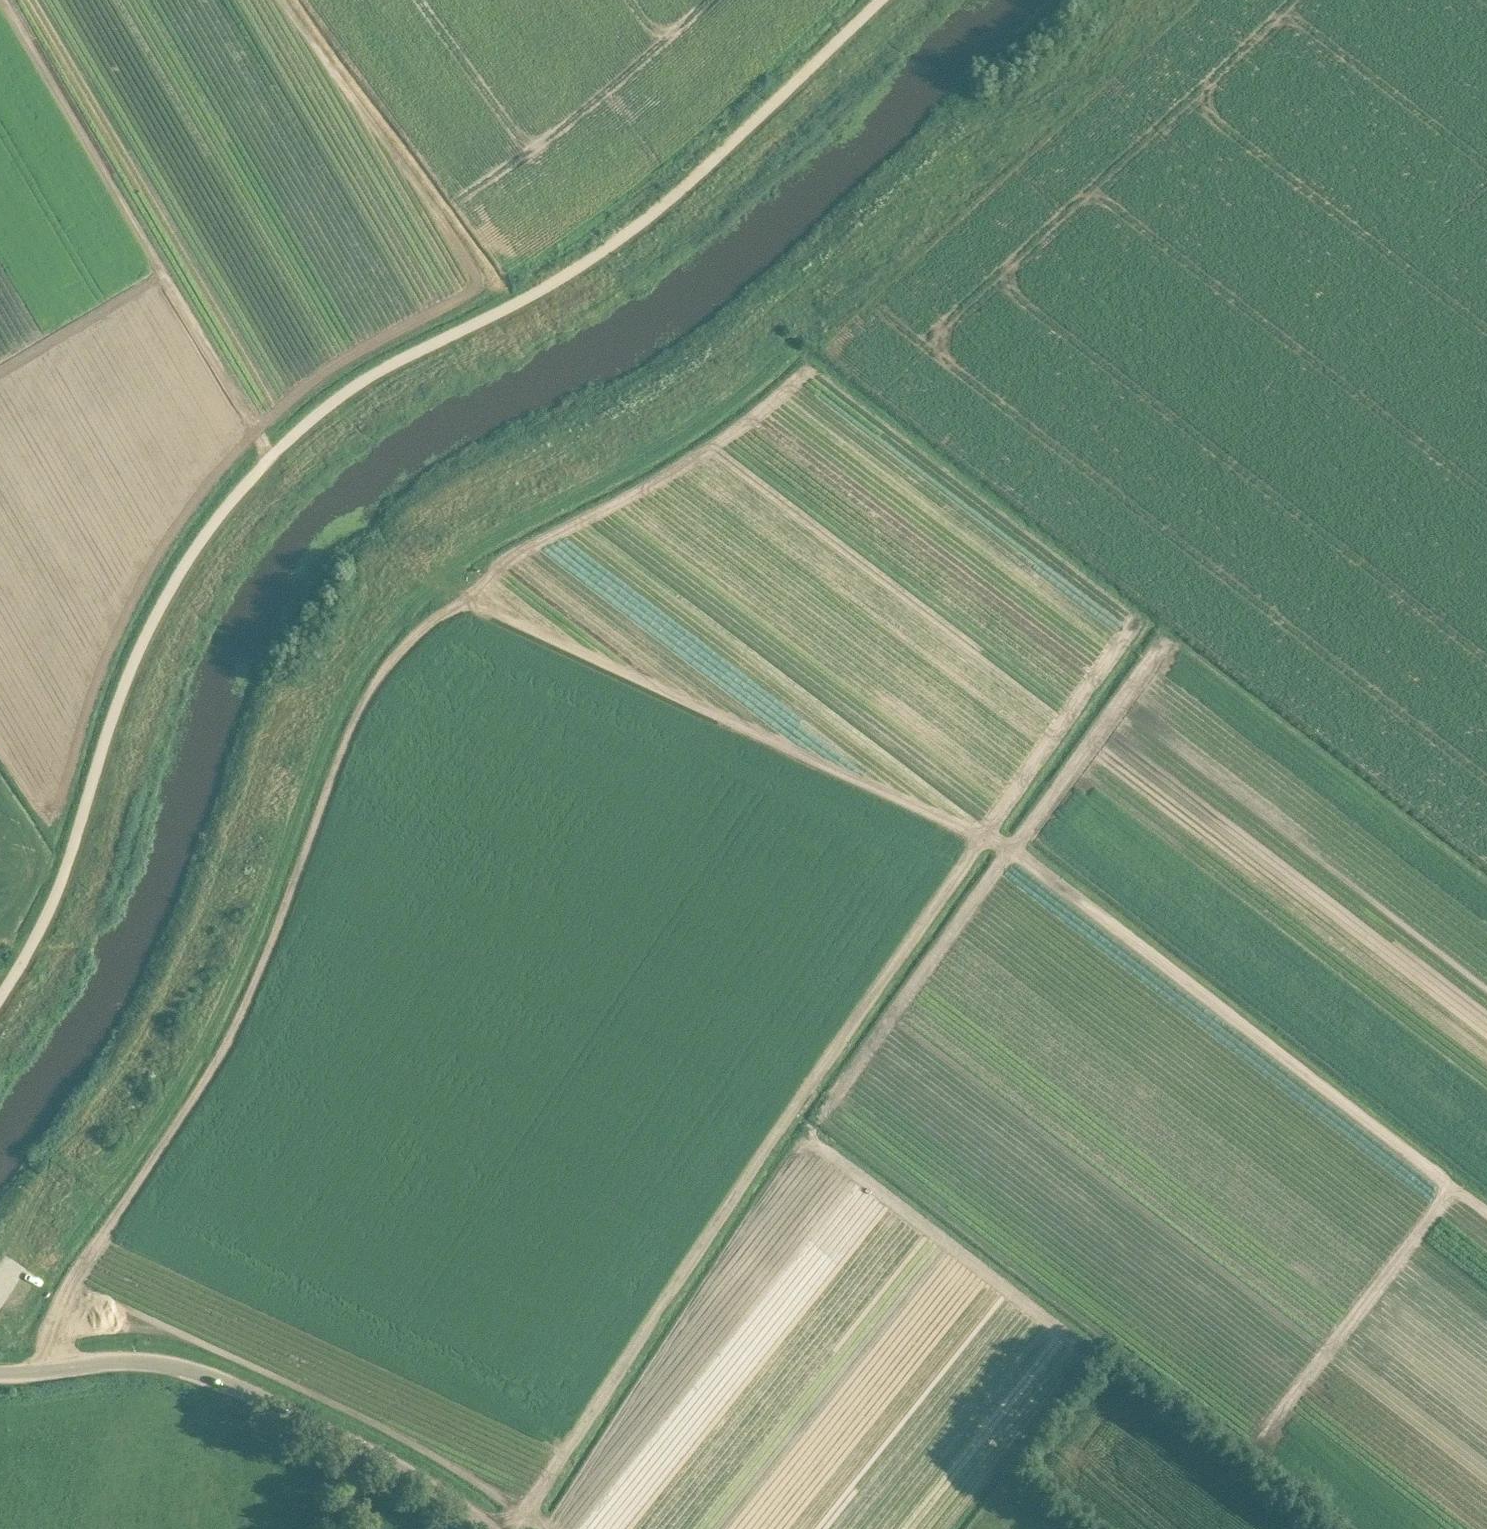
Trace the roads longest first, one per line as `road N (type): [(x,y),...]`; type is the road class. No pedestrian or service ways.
road 1 (track): [(1102,0),(1085,43),(1038,88),(951,128),(650,395),(460,490),(369,561),(342,641),(271,705),(203,909),(132,1061),(25,1211),(14,1265)]
road 2 (unclassified): [(492,1528),(421,1479),(207,1372),(114,1360),(0,1377)]

